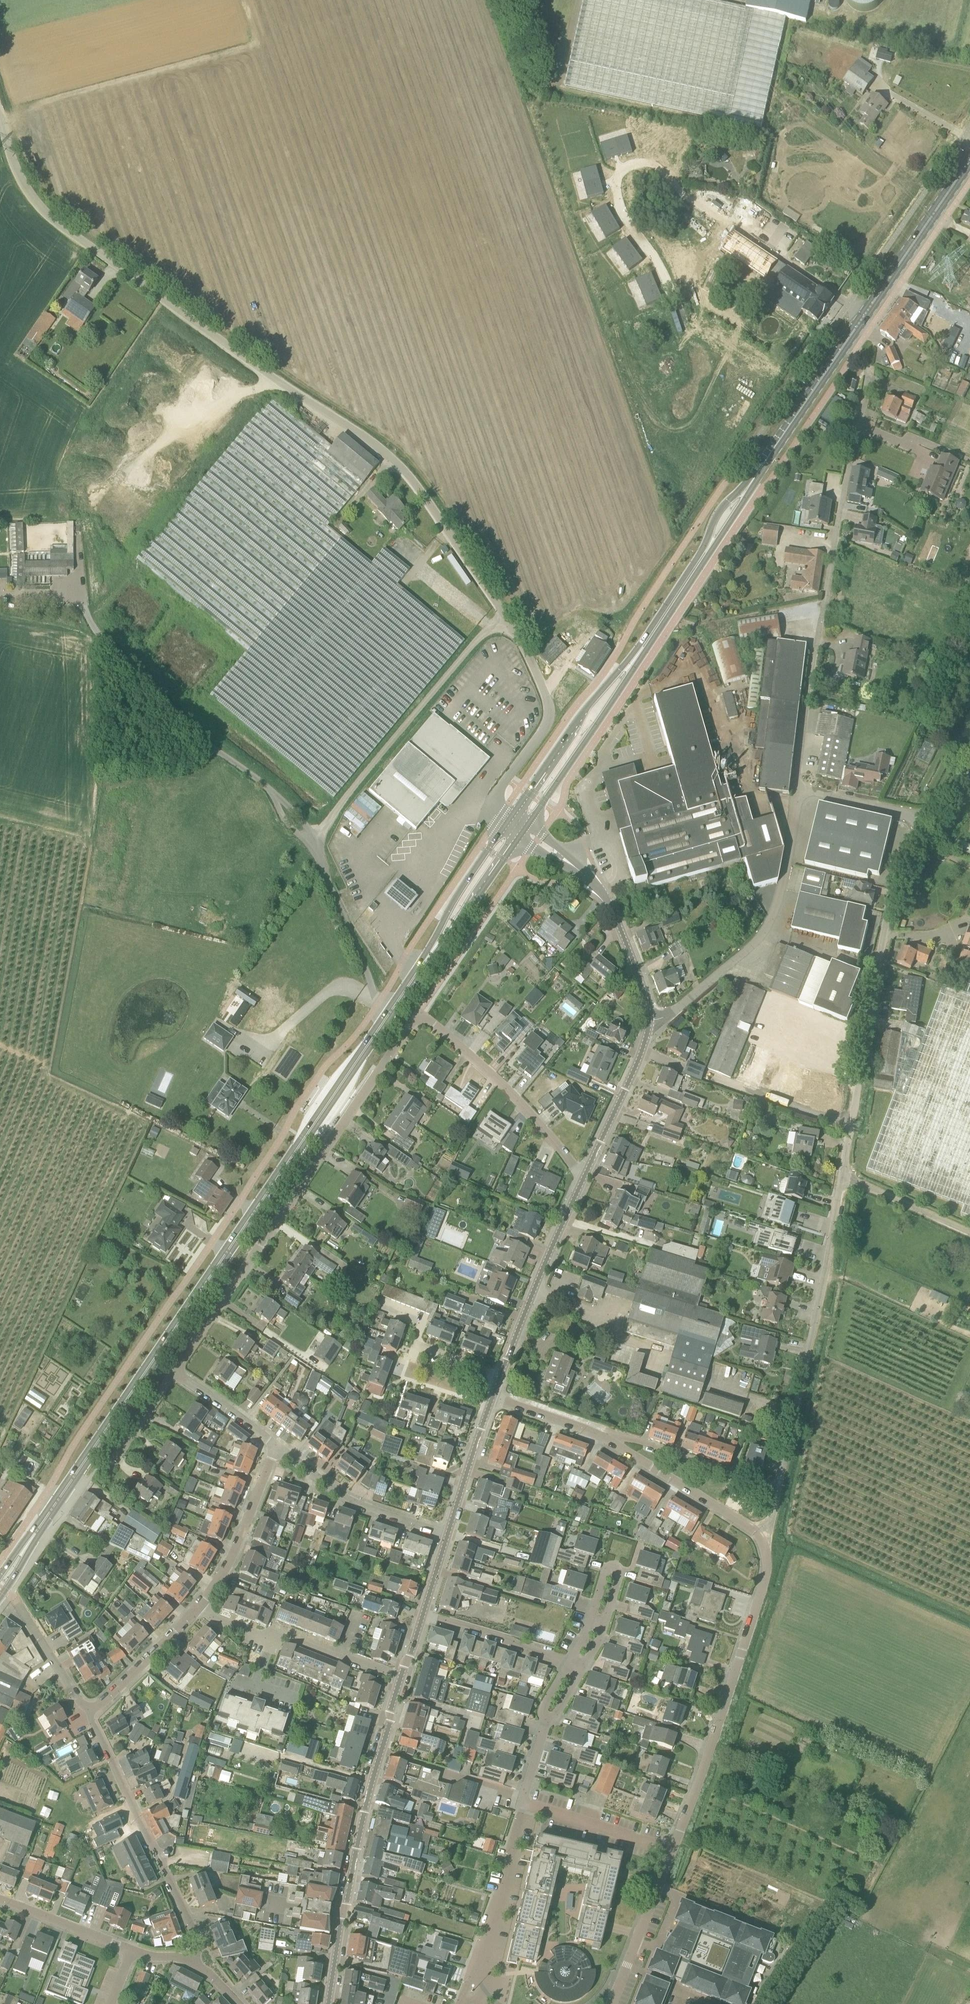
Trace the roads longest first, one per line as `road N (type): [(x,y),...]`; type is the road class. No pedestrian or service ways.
road 1 (unclassified): [(508,619),(411,479),(47,210),(20,173),(0,117)]
road 2 (primary): [(34,1534),(416,975)]
road 3 (residential): [(174,1373),(418,1015),(500,1084),(583,1179)]
road 4 (unclassified): [(798,789),(868,372)]
road 5 (primary): [(752,481),(969,160)]
road 6 (unclassified): [(842,1176),(888,912),(928,820)]
road 7 (tertiary): [(328,2003),(368,1797),(402,1679)]
road 8 (residential): [(672,1851),(767,1577),(767,1538)]
road 9 (unclassified): [(780,1487),(842,1176)]
road 10 (unclassified): [(313,843),(413,716),(508,619)]
road 11 (unclassified): [(649,1021),(663,1019),(761,934),(782,890),(798,789)]
road 12 (residential): [(192,1963),(199,1944),(87,1712)]
road 13 (primary): [(652,633),(598,694),(510,821)]
road 14 (residential): [(510,821),(494,804),(541,735),(548,703),(508,619)]
road 15 (primary): [(530,820),(652,633)]
road 16 (residential): [(567,1663),(587,1631),(605,1571),(614,1568),(620,1575),(601,1637),(583,1668)]
road 17 (tertiary): [(500,1375),(583,1179)]
road 18 (residential): [(524,1803),(479,1970),(464,1997)]
road 19 (residential): [(767,1538),(600,1436)]
road 20 (residential): [(448,1536),(347,1502),(277,1447)]
road 21 (residential): [(780,1487),(600,1436)]
road 22 (residential): [(196,1610),(235,1553),(277,1447)]
road 23 (primary): [(510,821),(449,909),(416,975)]
road 24 (tertiary): [(583,1179),(649,1021)]
road 25 (primary): [(416,975),(515,840)]
road 26 (residential): [(612,2003),(672,1851)]
road 27 (tertiary): [(649,1021),(614,913),(585,875)]
road 28 (residential): [(672,1851),(524,1803)]
road 29 (residential): [(343,1655),(196,1610)]
road 30 (residential): [(567,1663),(424,1617)]
road 31 (track): [(709,1077),(852,1121)]
road 32 (residential): [(87,1712),(196,1610)]
road 33 (residential): [(524,1803),(546,1726),(583,1668)]
road 34 (tertiary): [(448,1536),(492,1399)]
road 35 (residential): [(133,1951),(0,1901)]
road 36 (unclassified): [(969,1233),(842,1176)]
road 37 (unclassified): [(928,820),(798,789)]
road 38 (residential): [(87,1712),(17,1602)]
road 39 (residential): [(277,1447),(174,1373)]

